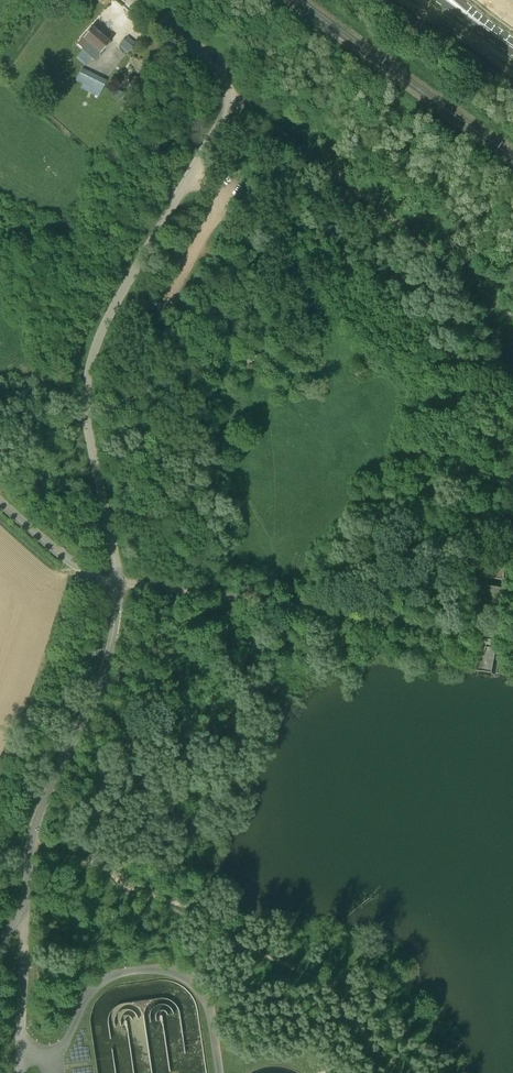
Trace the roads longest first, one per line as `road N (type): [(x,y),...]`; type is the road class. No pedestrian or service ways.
road 1 (unclassified): [(27,895),(37,818),(99,685),(117,607),(86,423),(91,359),(229,105),(219,75),(136,0)]

